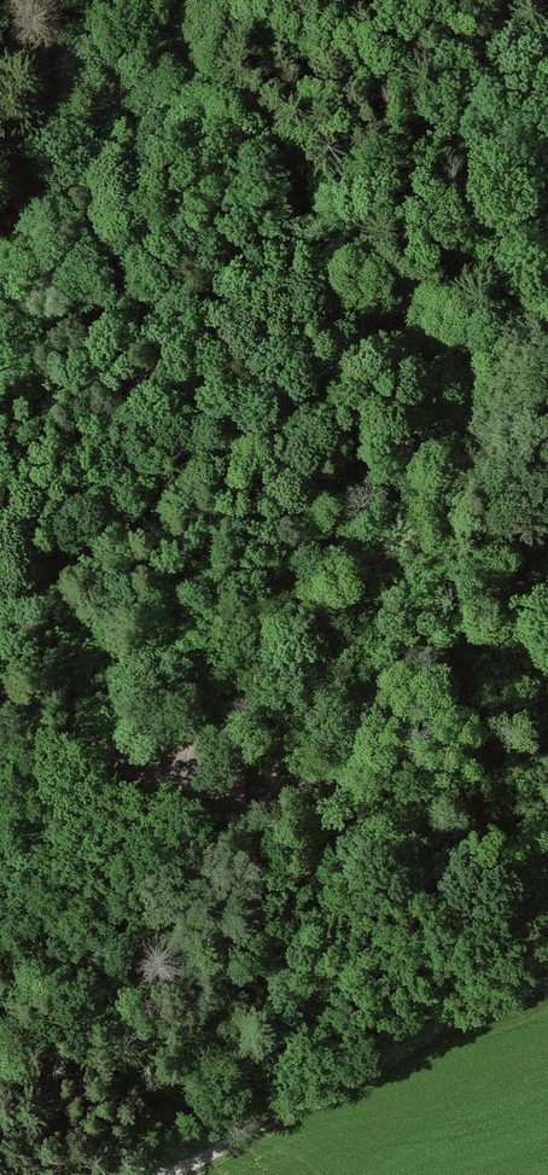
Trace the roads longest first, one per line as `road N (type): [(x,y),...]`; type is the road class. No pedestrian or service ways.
road 1 (track): [(208,804),(260,805),(318,782),(361,797),(412,832),(443,903),(433,924),(291,994),(222,1046),(180,1090),(150,1174)]
road 2 (track): [(0,606),(270,423),(516,217),(547,176)]
road 3 (track): [(0,388),(329,204),(547,34)]
road 4 (track): [(160,1174),(484,1002),(547,955)]
road 5 (track): [(0,193),(102,0)]

